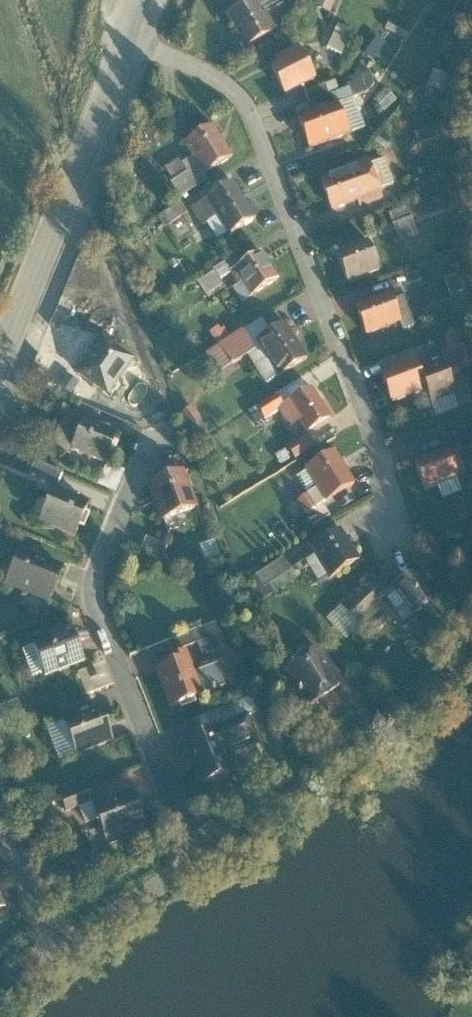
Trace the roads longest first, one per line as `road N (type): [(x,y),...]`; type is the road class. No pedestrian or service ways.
road 1 (residential): [(124,44),(213,79),(255,120),(409,540)]
road 2 (residential): [(145,456),(94,589),(197,860)]
road 3 (tertiary): [(124,44),(0,358)]
road 4 (residential): [(55,949),(197,860)]
road 5 (residential): [(0,815),(55,949)]

